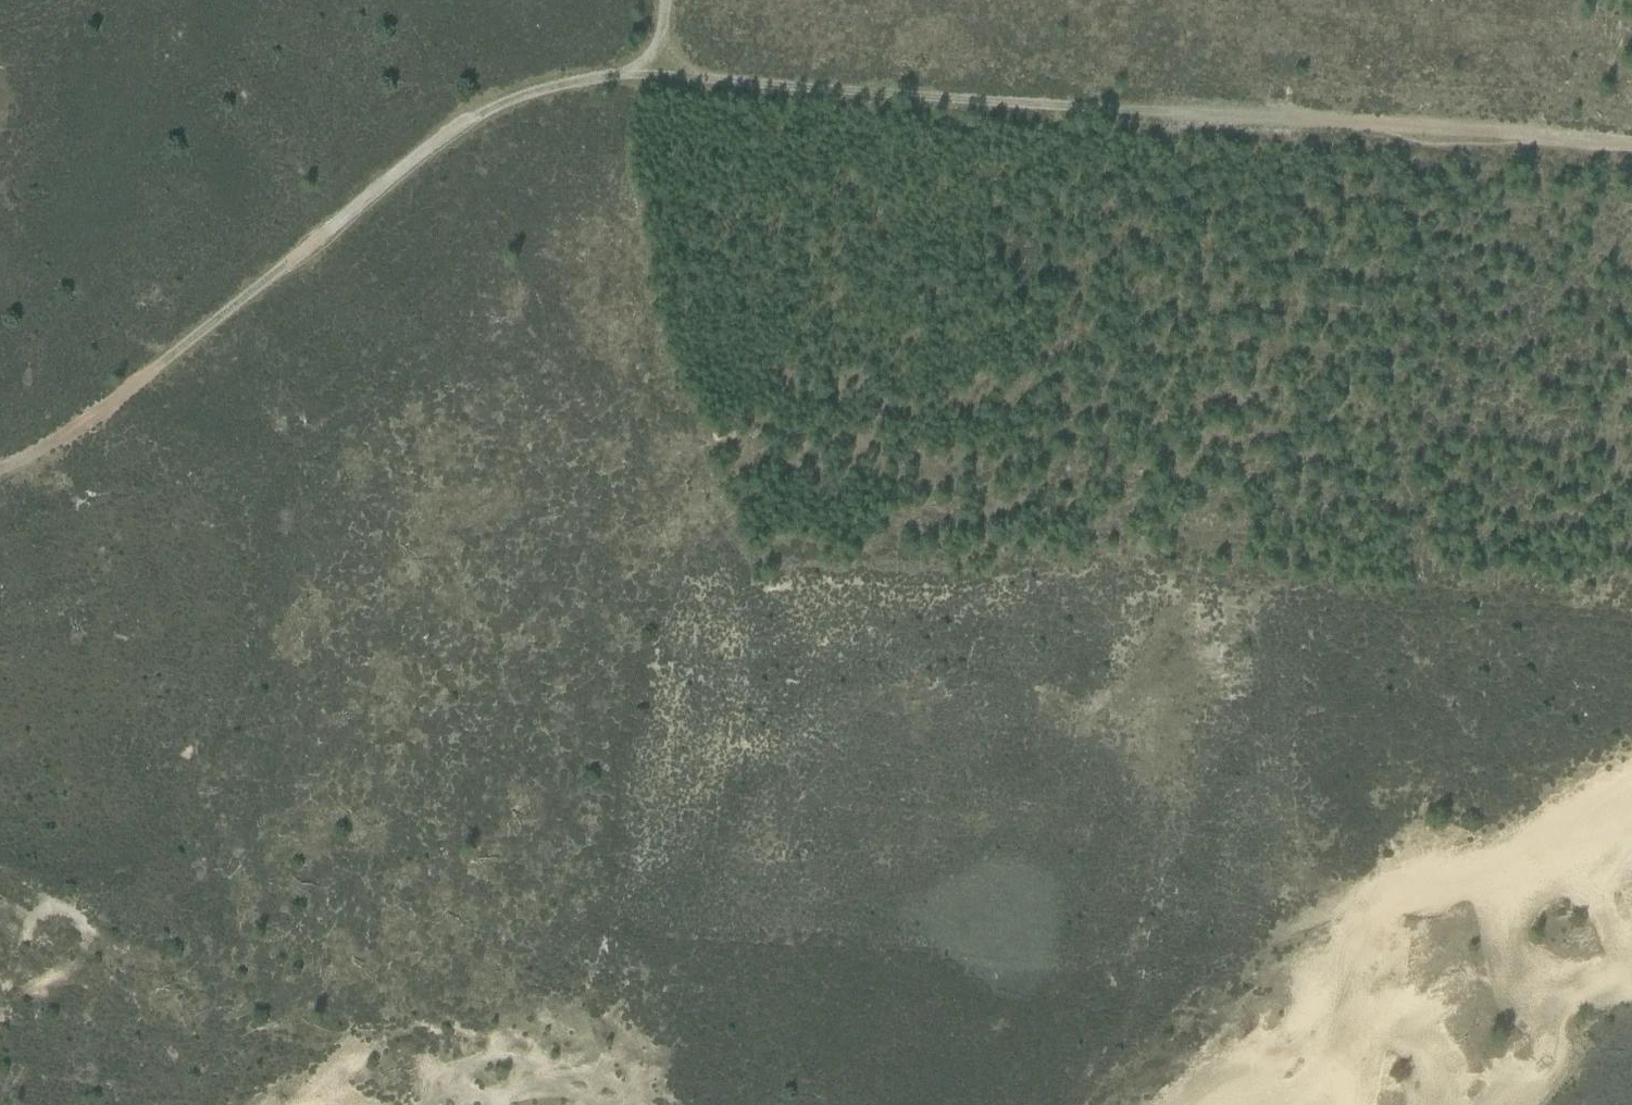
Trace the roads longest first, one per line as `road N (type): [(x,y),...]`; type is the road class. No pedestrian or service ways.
road 1 (track): [(649,74),(1631,146)]
road 2 (track): [(0,469),(70,435),(424,152),(497,105),(619,73),(649,74)]

